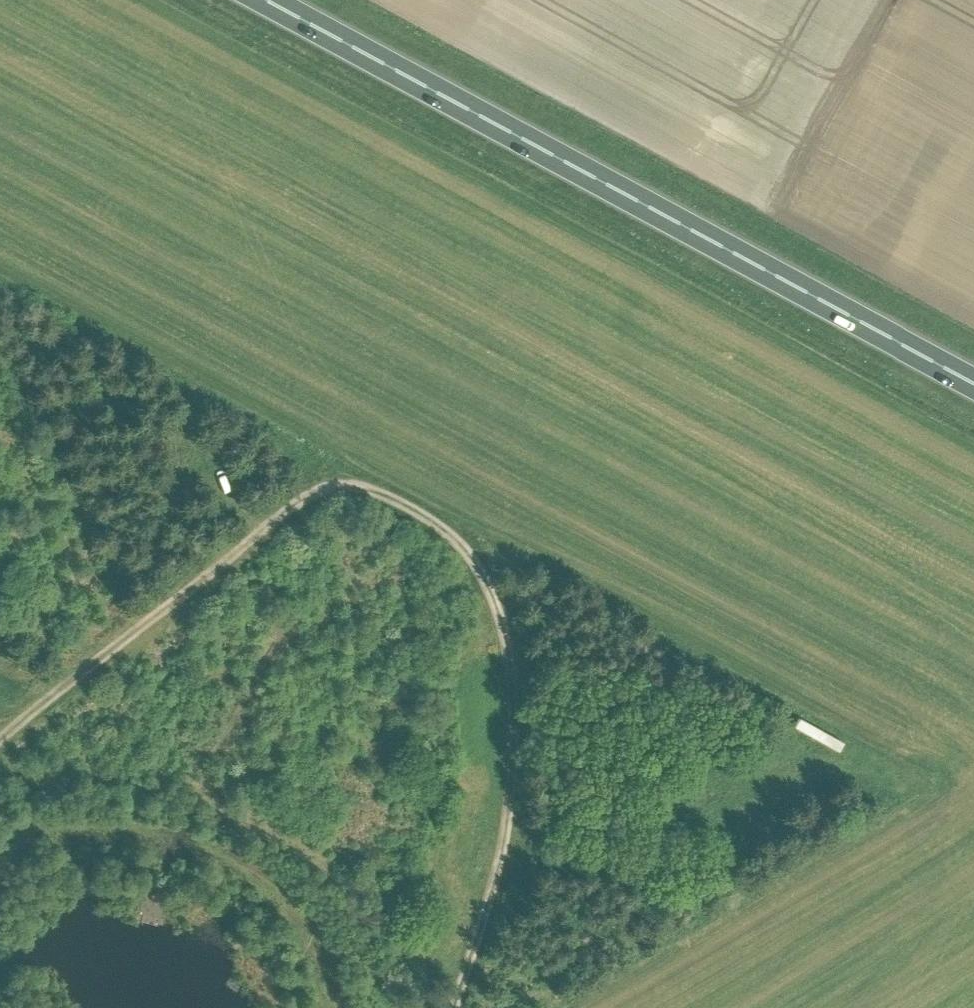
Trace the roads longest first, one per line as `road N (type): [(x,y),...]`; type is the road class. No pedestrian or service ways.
road 1 (track): [(452,1007),(505,854),(514,677),(498,606),(472,554),(441,528),(355,482),(302,492),(0,740)]
road 2 (trunk): [(973,384),(265,0)]

